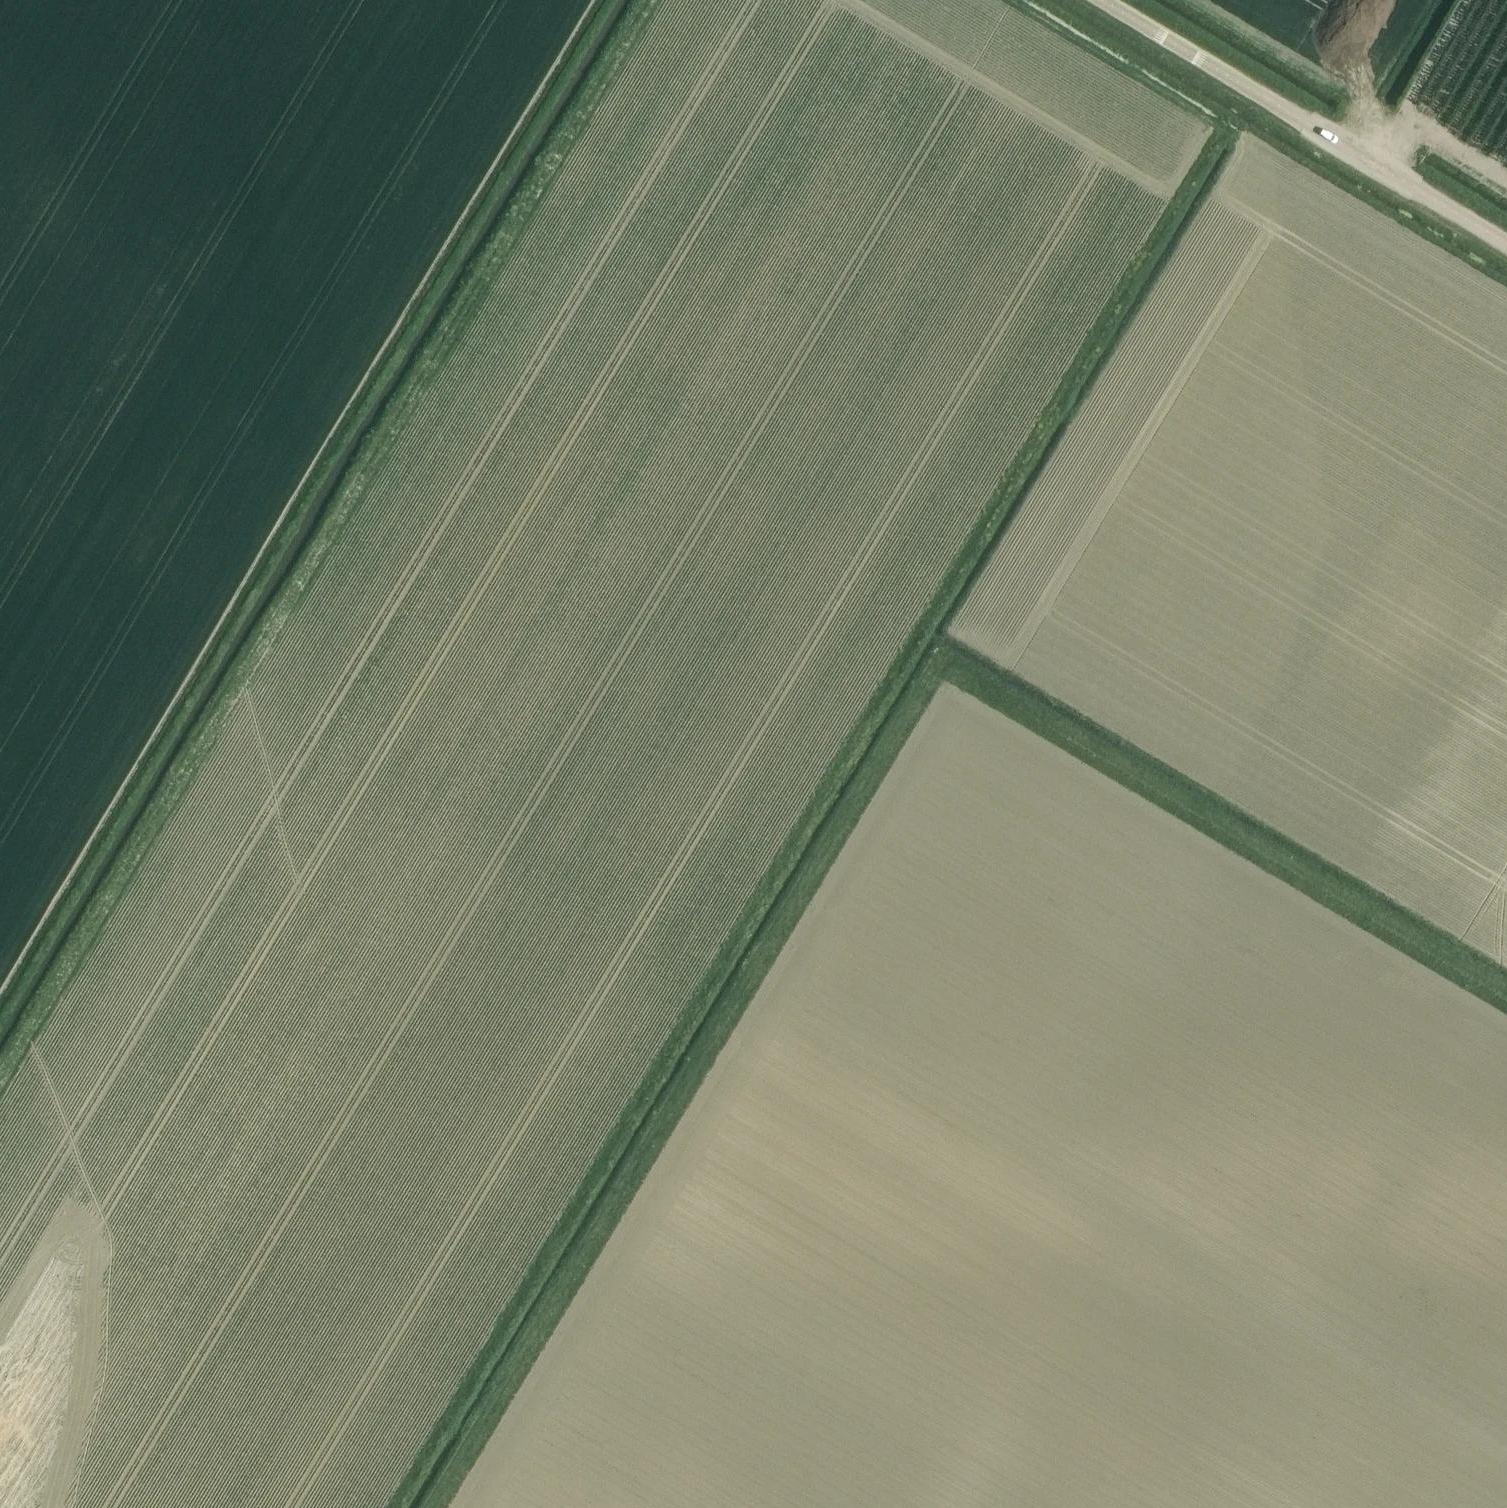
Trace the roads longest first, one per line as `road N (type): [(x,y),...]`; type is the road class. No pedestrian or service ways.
road 1 (unclassified): [(1506,242),(1105,0)]

